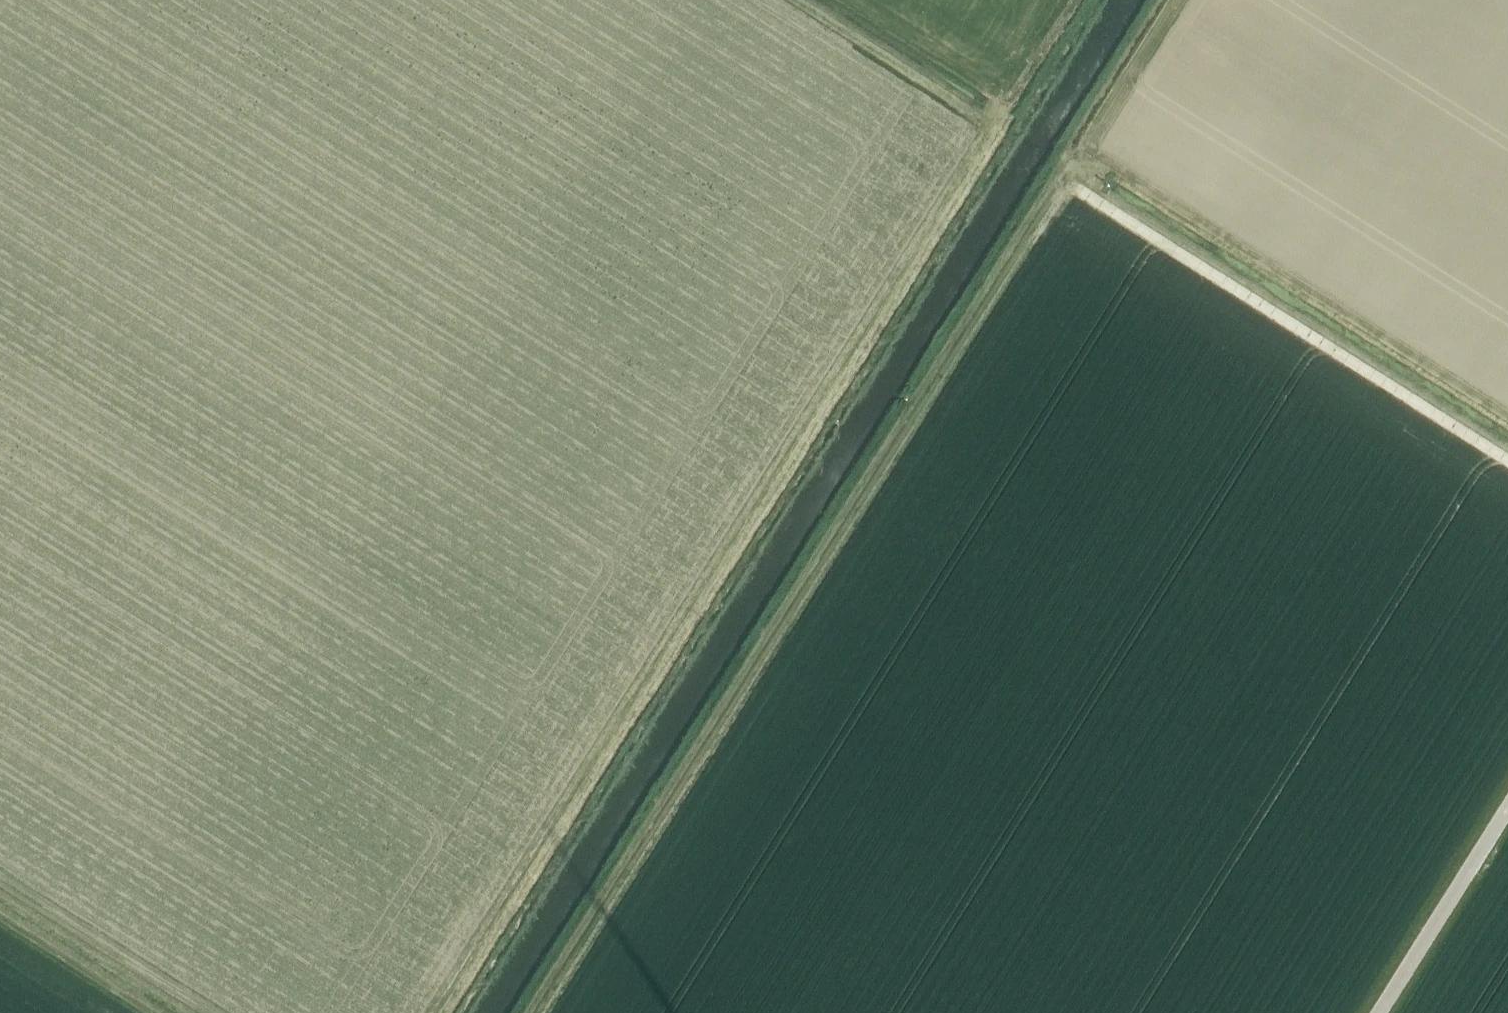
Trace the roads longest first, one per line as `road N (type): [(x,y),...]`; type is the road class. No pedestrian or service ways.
road 1 (track): [(214,1012),(0,879)]

